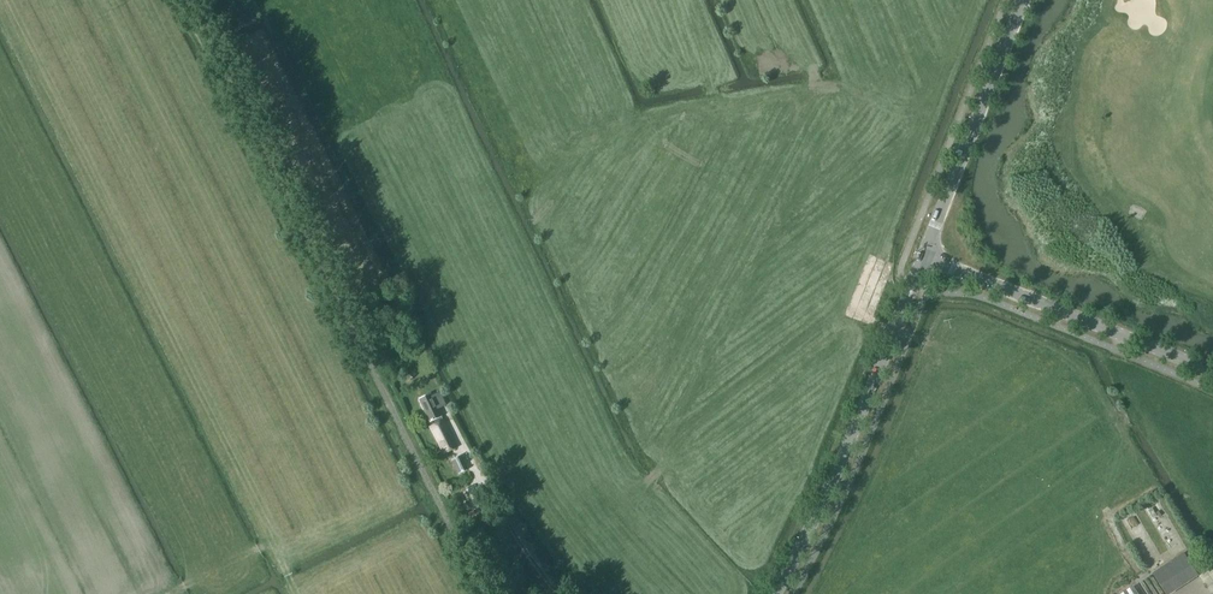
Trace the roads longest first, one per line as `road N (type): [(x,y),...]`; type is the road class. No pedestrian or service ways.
road 1 (tertiary): [(776,593),(837,484),(920,260)]
road 2 (tertiary): [(1212,376),(920,260)]
road 3 (tertiary): [(920,260),(1022,0)]

